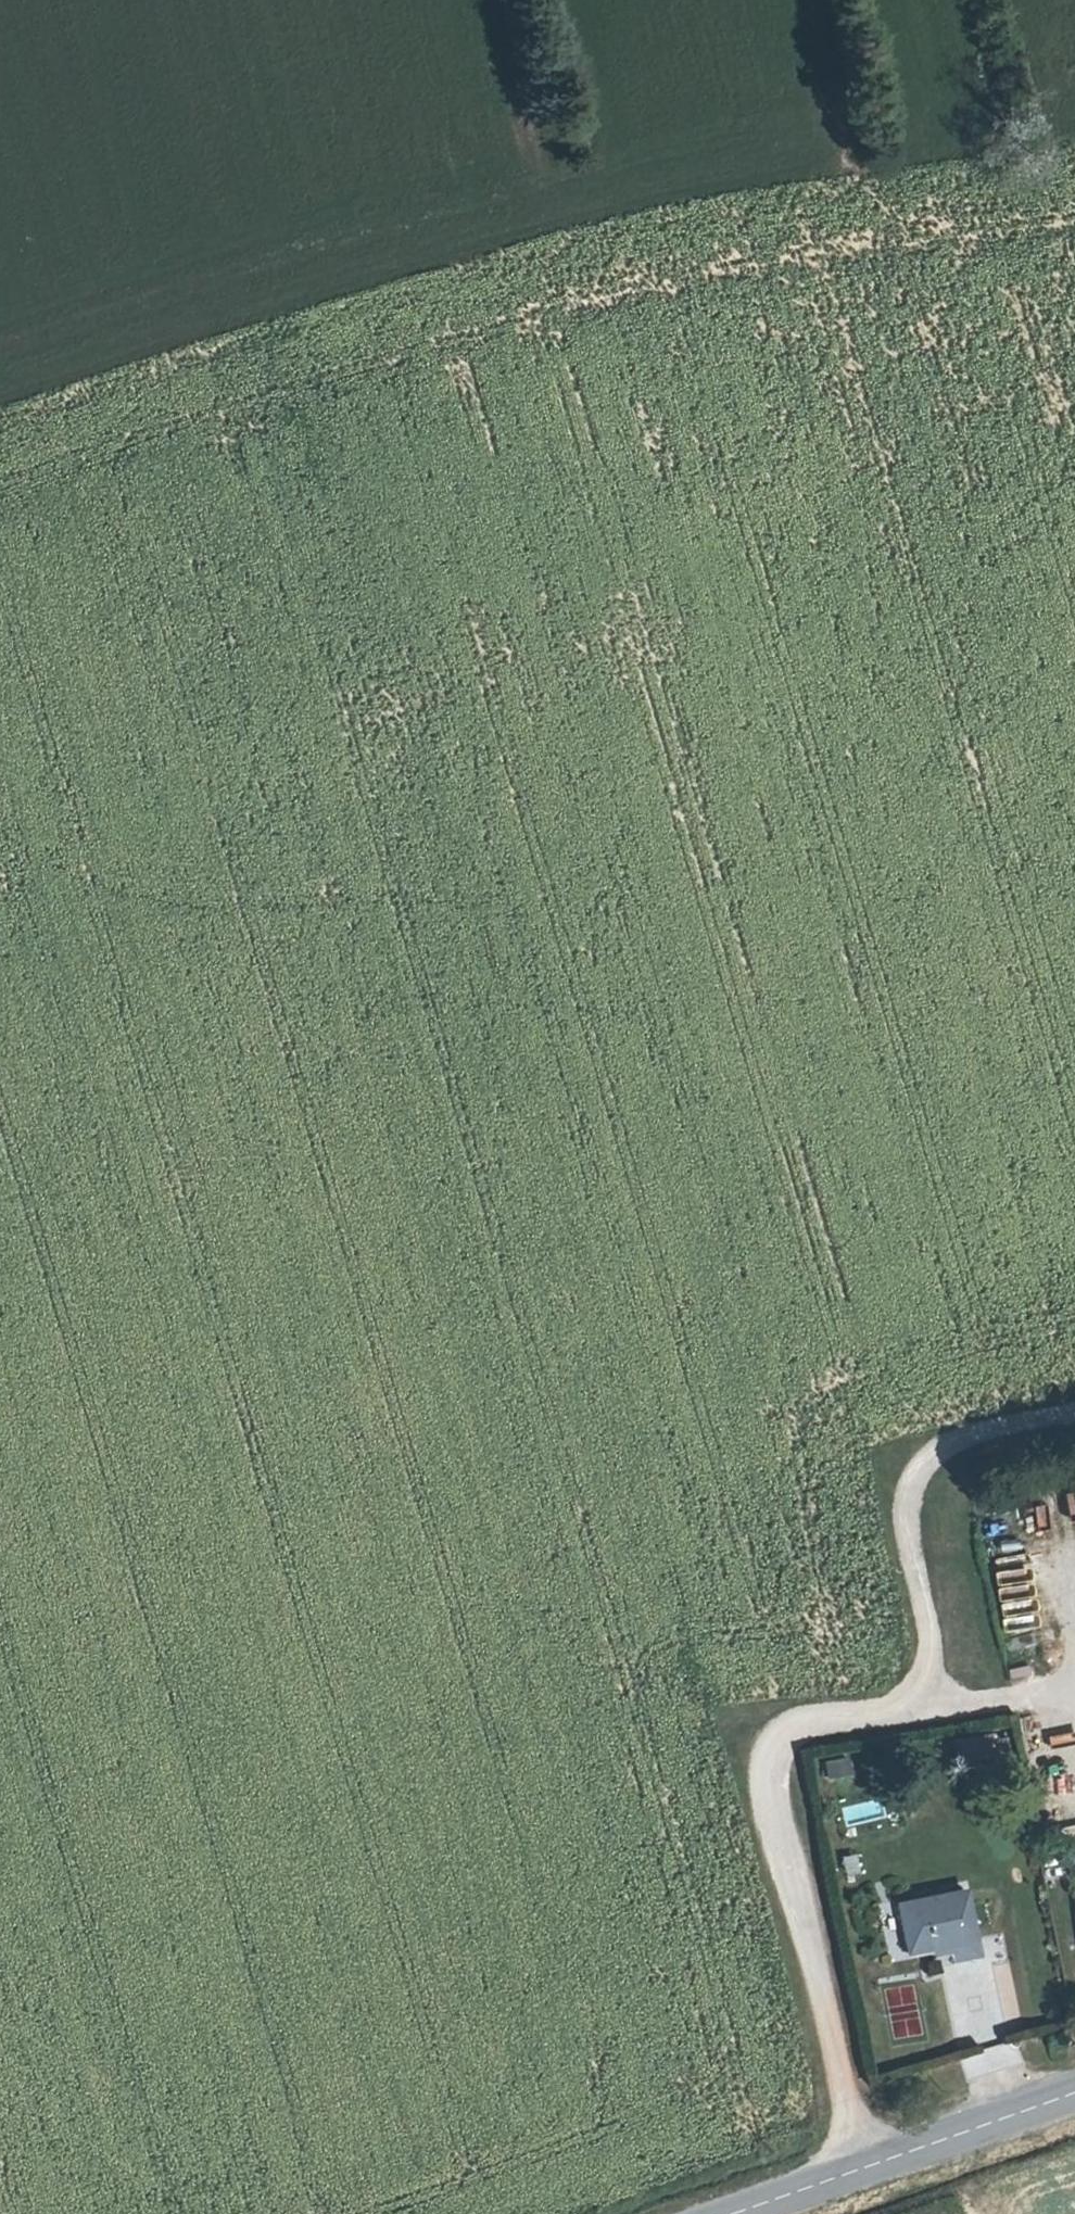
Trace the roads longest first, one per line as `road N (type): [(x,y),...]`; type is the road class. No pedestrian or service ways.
road 1 (secondary): [(733,2213),(1074,2093)]

